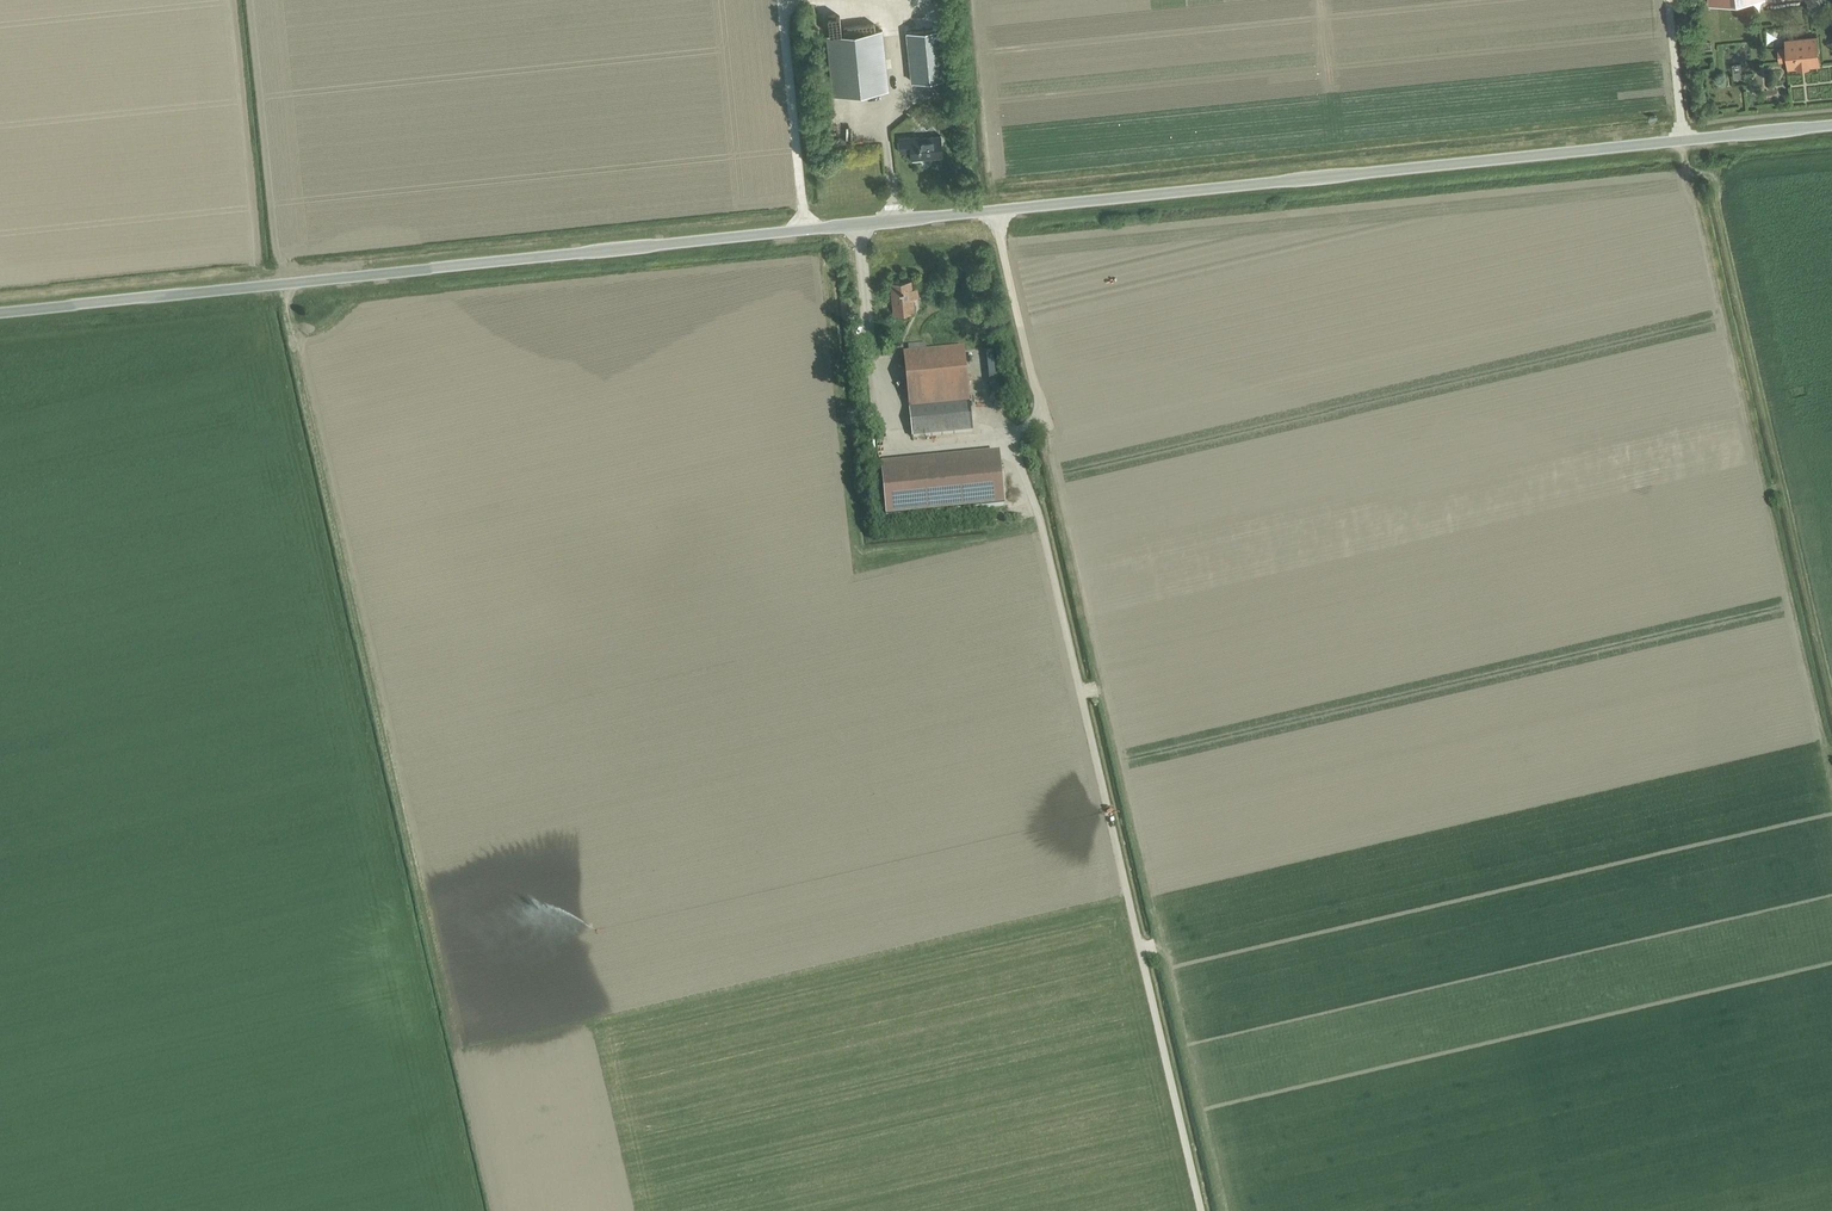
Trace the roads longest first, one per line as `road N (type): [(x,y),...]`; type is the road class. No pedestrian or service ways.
road 1 (unclassified): [(0,313),(1831,126)]

